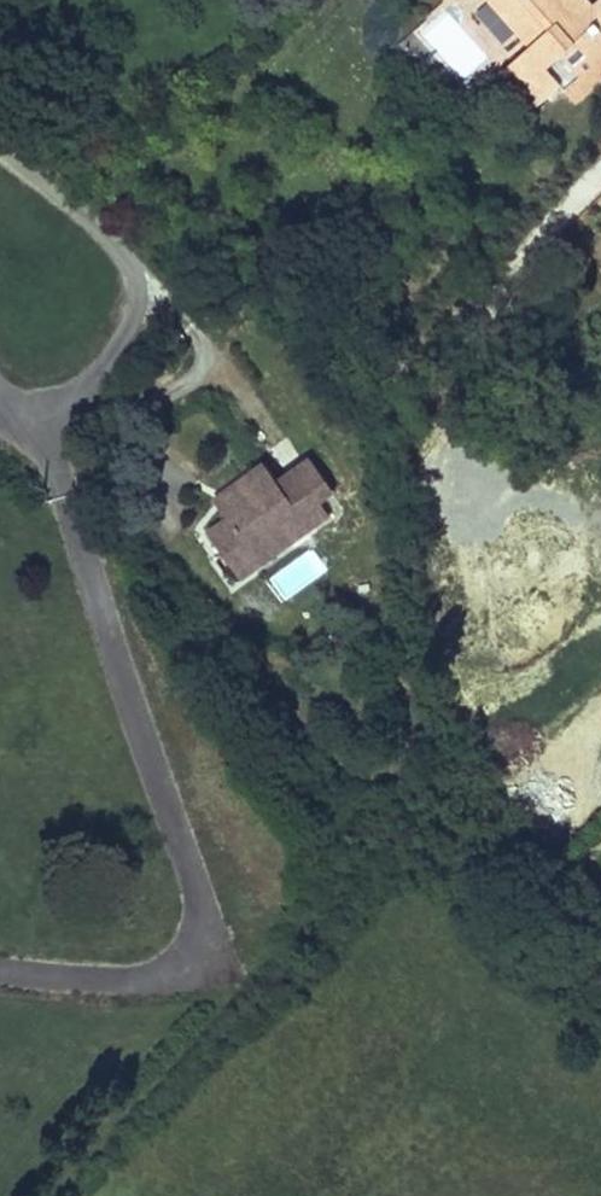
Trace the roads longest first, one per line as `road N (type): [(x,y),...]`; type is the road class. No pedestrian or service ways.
road 1 (residential): [(0,389),(18,412),(86,385),(131,312),(136,284),(130,254),(106,224),(0,143)]

